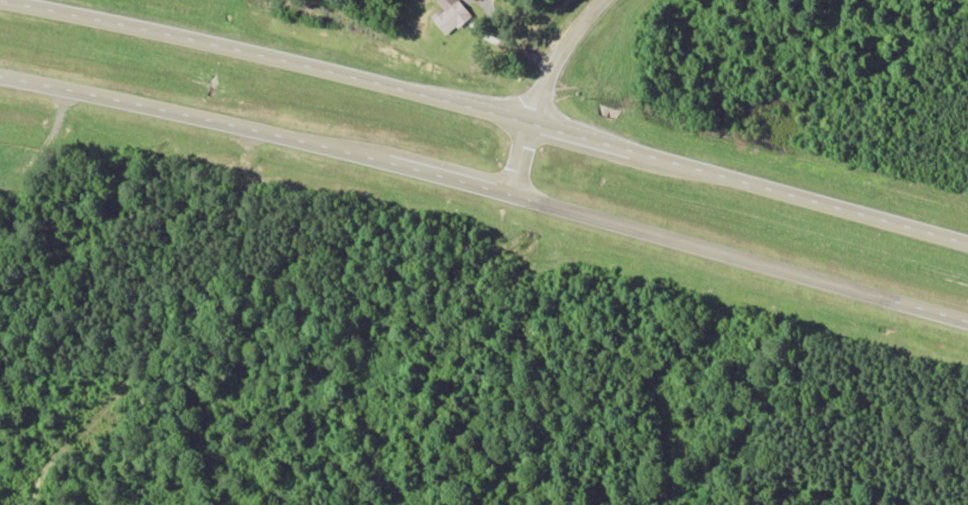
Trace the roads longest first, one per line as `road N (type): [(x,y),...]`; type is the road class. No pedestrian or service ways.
road 1 (trunk): [(967,245),(268,57),(0,1)]
road 2 (trunk): [(0,78),(510,195),(967,322)]
road 3 (residential): [(510,195),(546,83),(601,0)]

